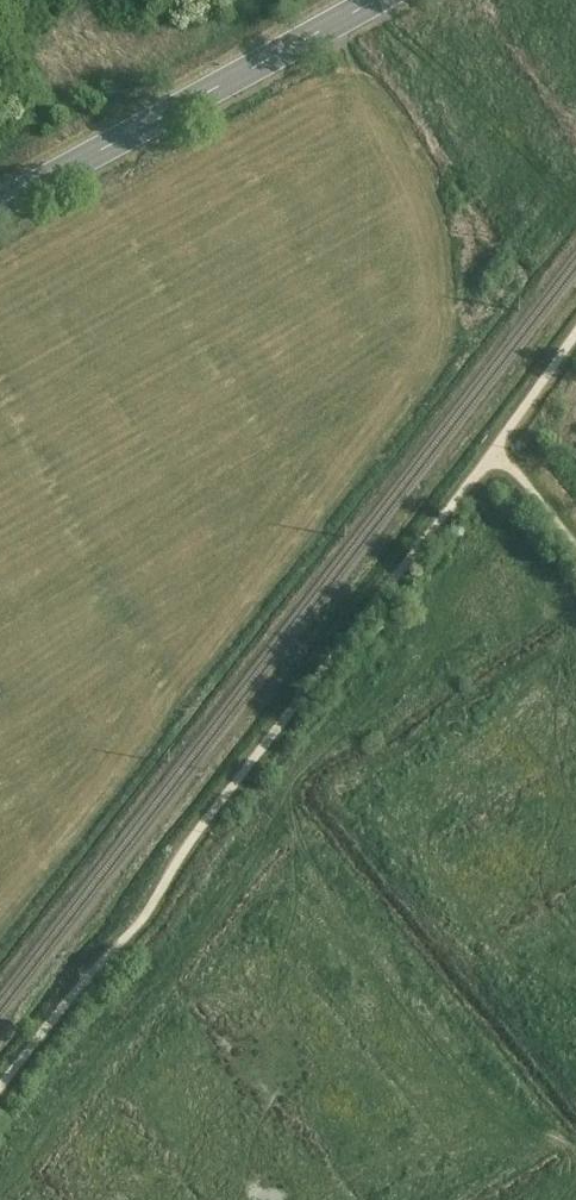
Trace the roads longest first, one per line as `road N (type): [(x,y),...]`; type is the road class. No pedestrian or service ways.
road 1 (tertiary): [(0,208),(379,0)]

